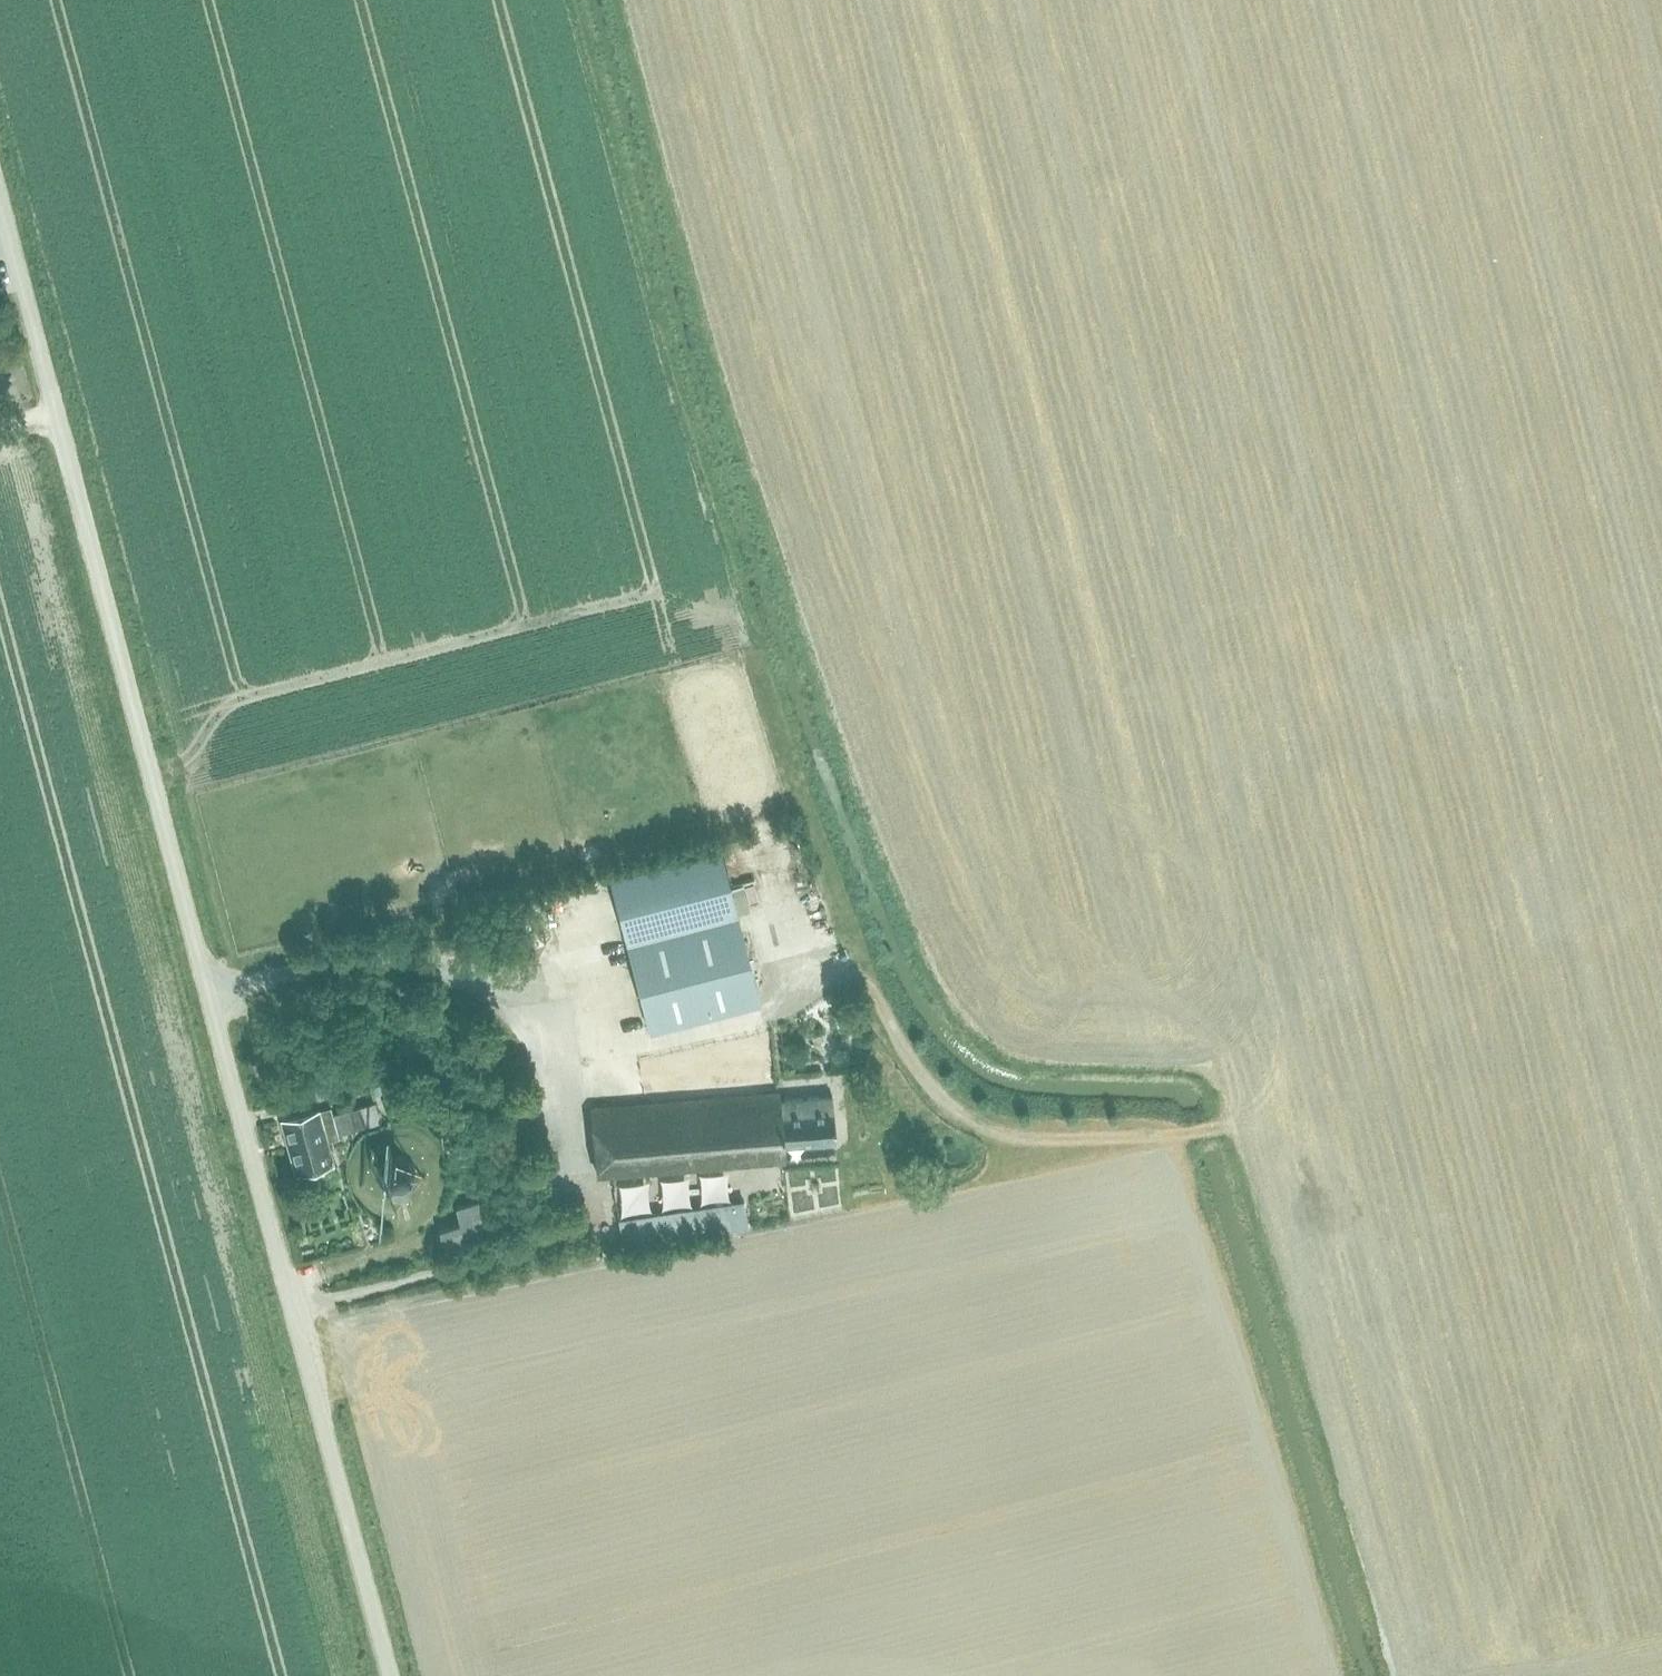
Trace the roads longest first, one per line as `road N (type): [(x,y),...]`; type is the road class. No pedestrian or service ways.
road 1 (unclassified): [(393,1675),(58,412)]
road 2 (unclassified): [(58,412),(0,194)]

